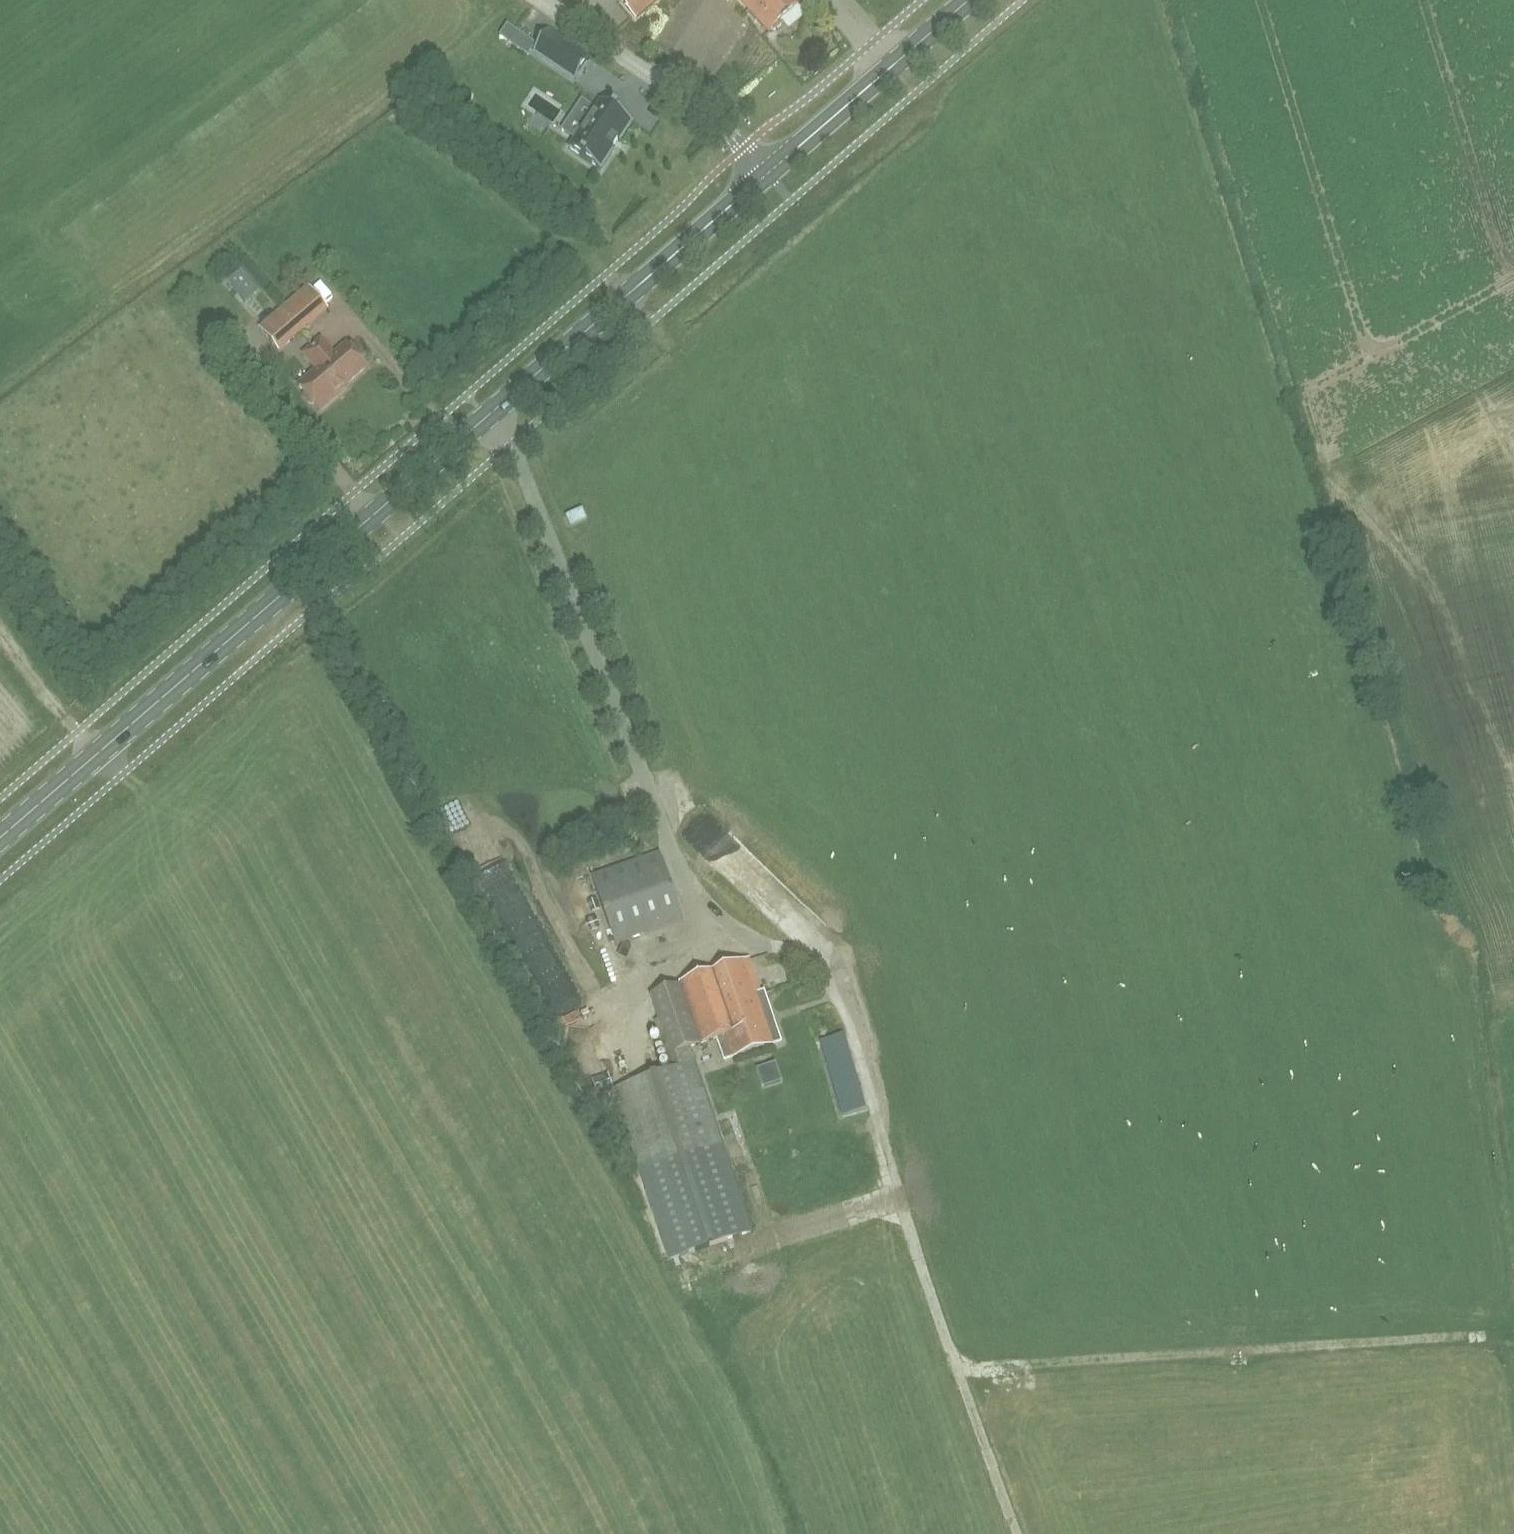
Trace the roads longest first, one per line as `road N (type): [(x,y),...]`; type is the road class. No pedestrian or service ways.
road 1 (primary): [(0,838),(765,174)]
road 2 (track): [(1016,1533),(873,1117)]
road 3 (unclassified): [(765,174),(705,111),(546,0)]
road 4 (primary): [(765,174),(967,0)]

